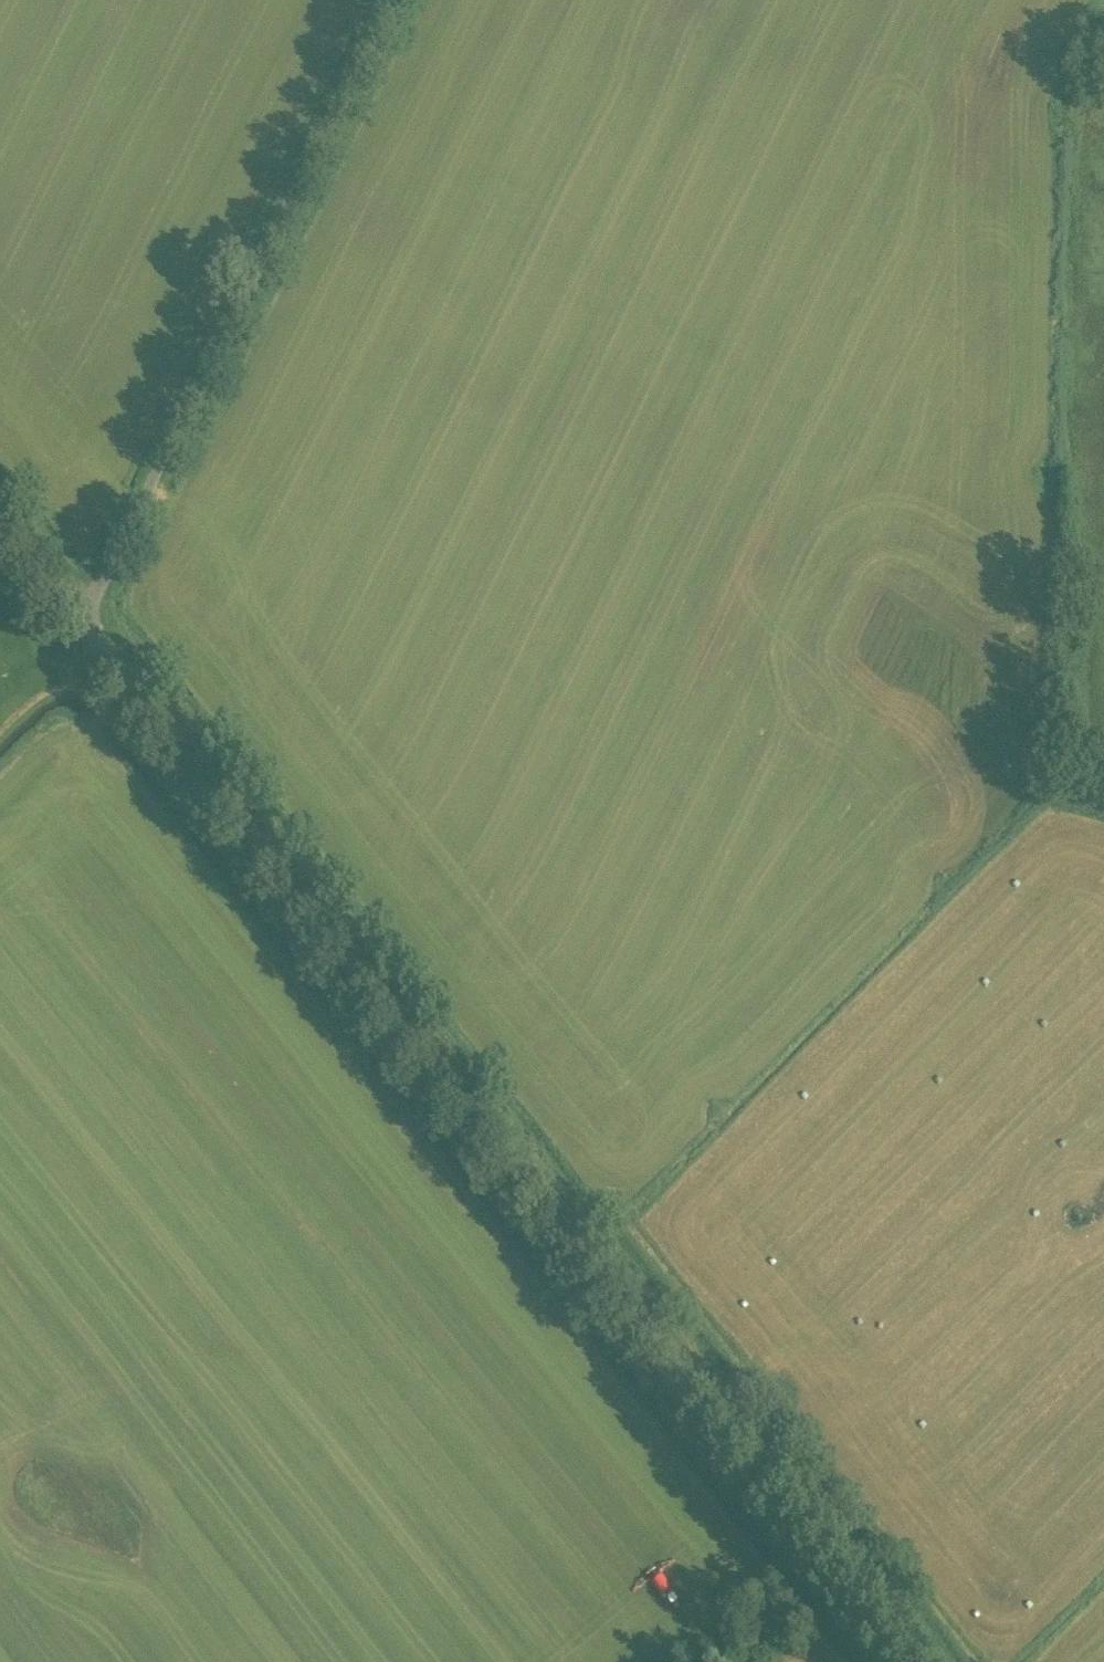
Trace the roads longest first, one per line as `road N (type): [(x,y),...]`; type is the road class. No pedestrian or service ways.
road 1 (unclassified): [(915,1661),(166,722),(77,625)]
road 2 (unclassified): [(77,625),(387,0)]
road 3 (unclassified): [(77,625),(0,529)]

